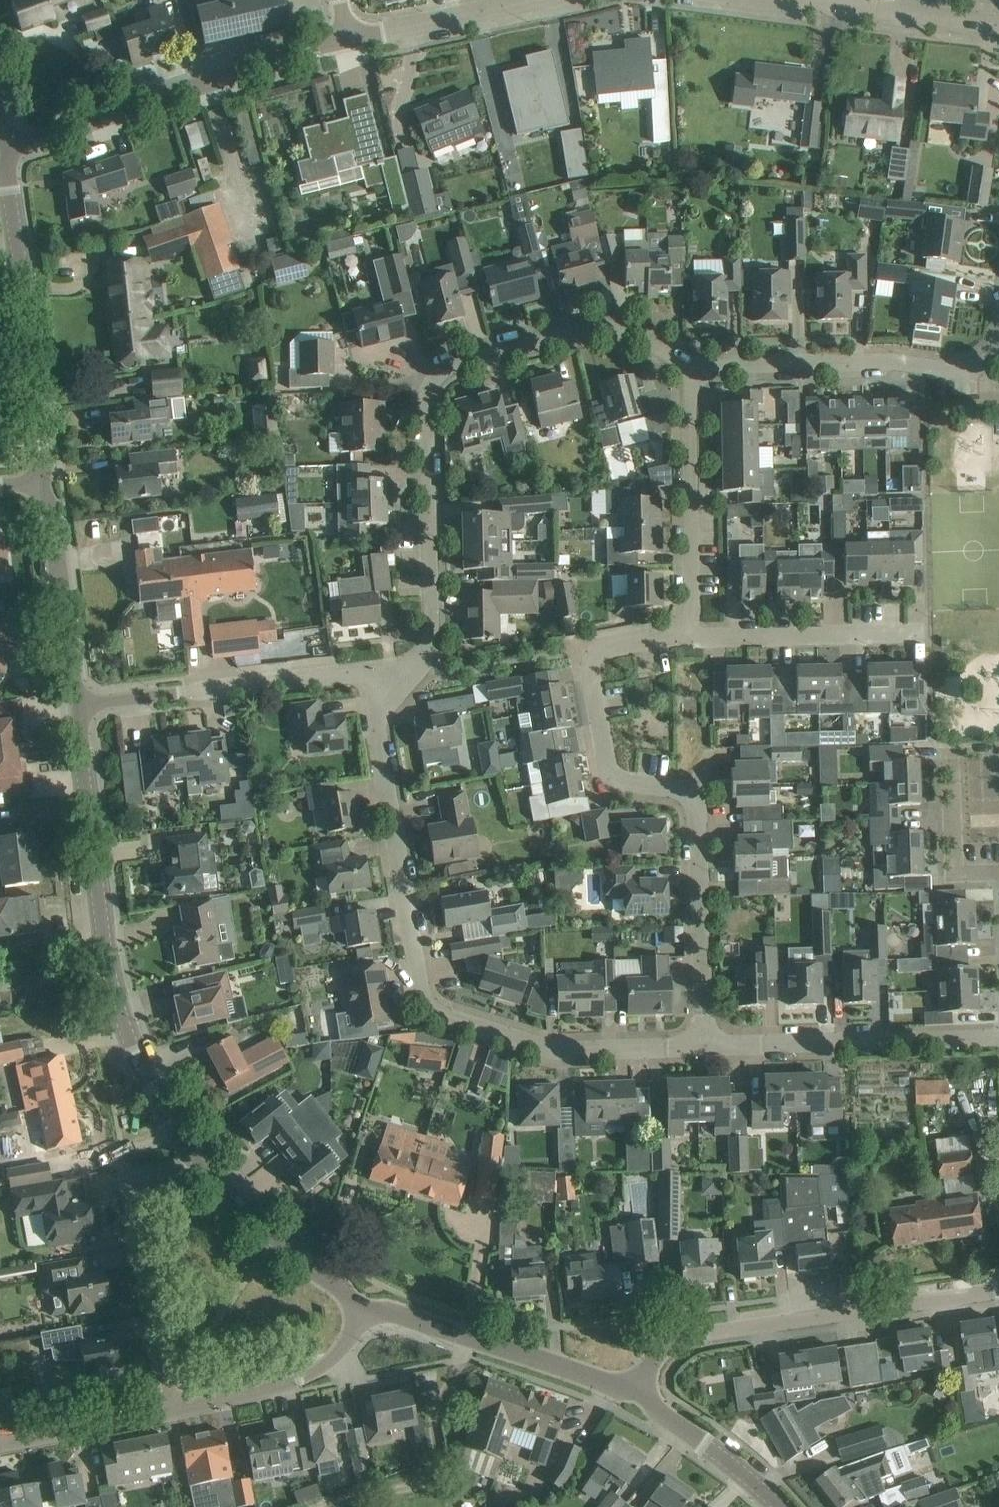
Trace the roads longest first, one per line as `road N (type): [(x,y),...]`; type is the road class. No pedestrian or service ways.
road 1 (residential): [(706,1047),(548,1049),(431,1011),(420,991),(378,711),(416,666)]
road 2 (residential): [(416,666),(432,633),(427,399),(439,374),(604,327),(690,367)]
road 3 (residential): [(706,1047),(697,813),(677,789),(614,777),(591,669),(605,649),(684,631)]
road 4 (tertiary): [(197,1160),(153,1090),(112,987),(77,707)]
road 5 (residential): [(634,1394),(679,1341),(998,1289)]
road 6 (residential): [(11,147),(345,39)]
road 7 (tertiary): [(50,485),(6,172),(11,147)]
road 8 (residential): [(77,707),(416,666)]
road 9 (residential): [(690,367),(893,361),(971,369),(998,352)]
road 10 (residential): [(171,1409),(134,1176),(197,1160)]
road 11 (residential): [(998,1039),(706,1047)]
road 12 (tertiary): [(634,1394),(393,1315),(363,1314)]
road 13 (residential): [(684,631),(693,606),(690,367)]
road 14 (residential): [(684,631),(701,639),(927,636)]
road 15 (tertiary): [(363,1314),(253,1224),(197,1160)]
road 16 (unclassified): [(171,1409),(321,1369),(350,1343),(363,1314)]
road 17 (tertiary): [(77,707),(50,485)]
road 18 (residential): [(345,39),(539,0)]
road 19 (tertiary): [(781,1506),(634,1394)]
road 20 (unclassified): [(0,1439),(171,1409)]
road 21 (residential): [(835,5),(998,26)]
road 22 (residential): [(998,875),(955,873),(949,758)]

